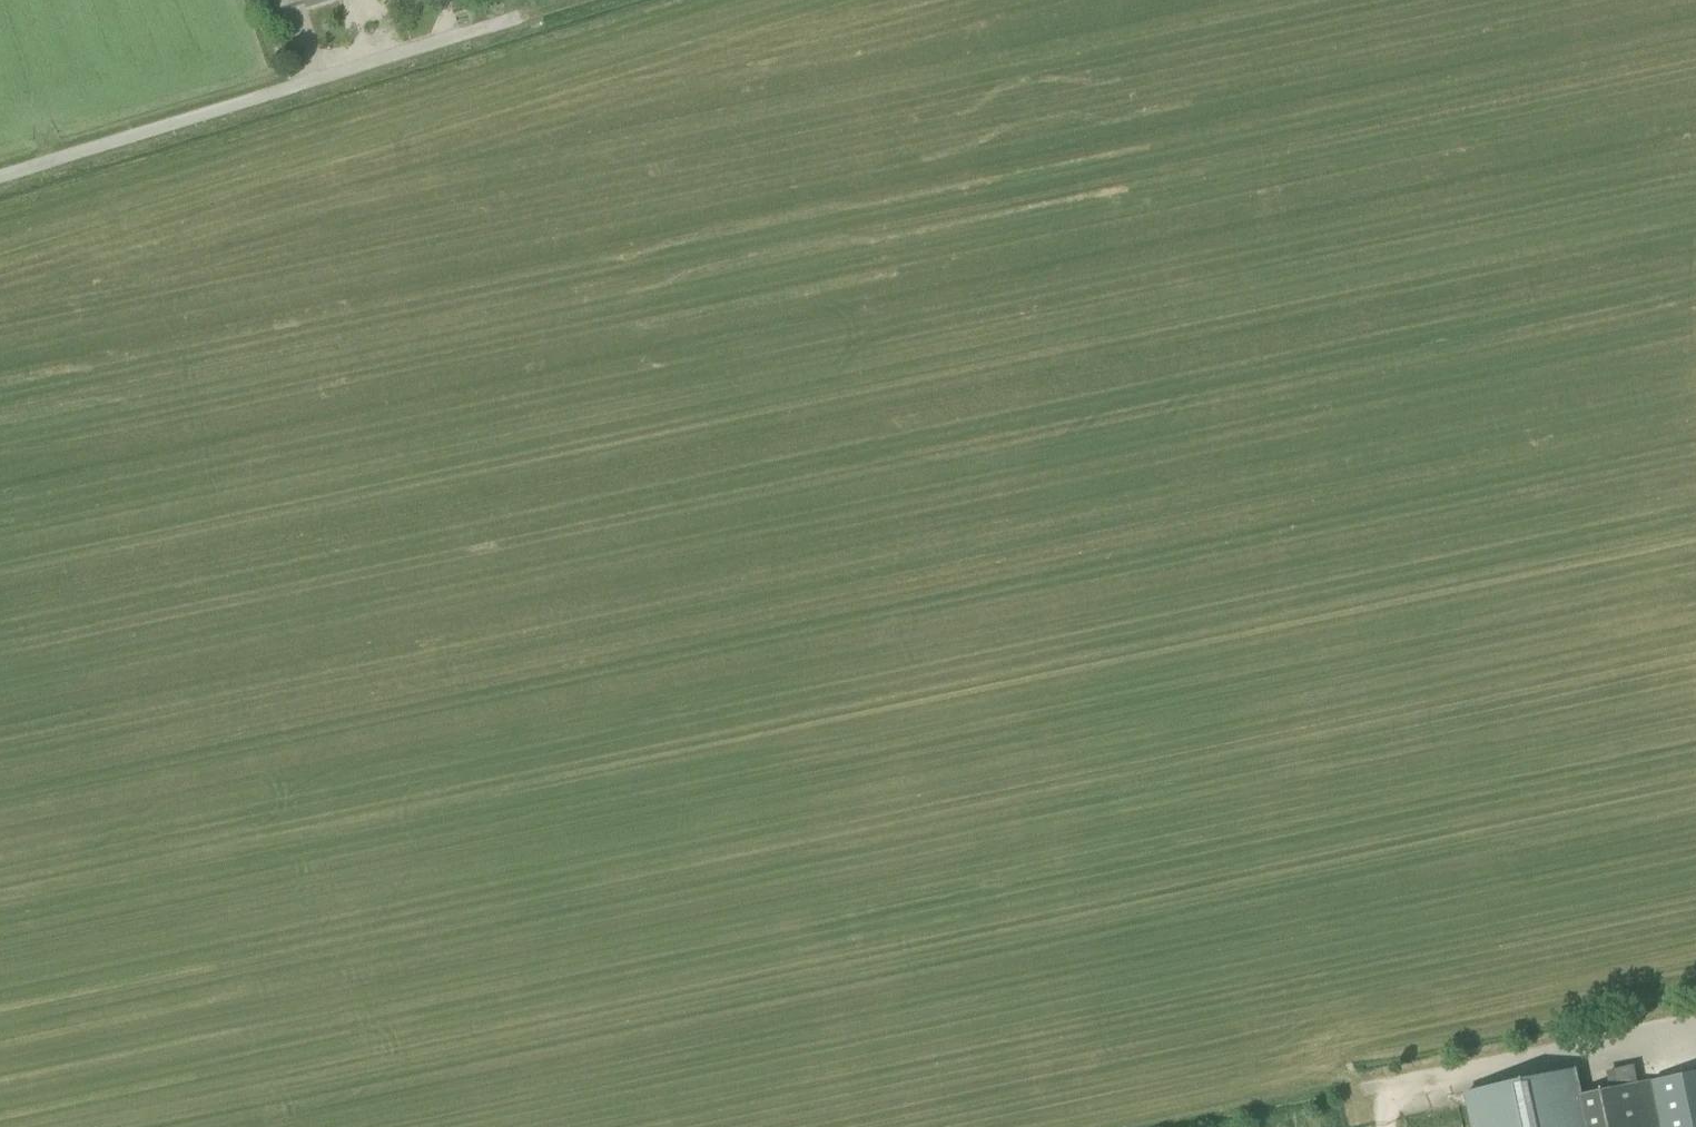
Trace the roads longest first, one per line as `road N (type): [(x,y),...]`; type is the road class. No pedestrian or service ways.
road 1 (unclassified): [(0,177),(322,74),(520,21)]

